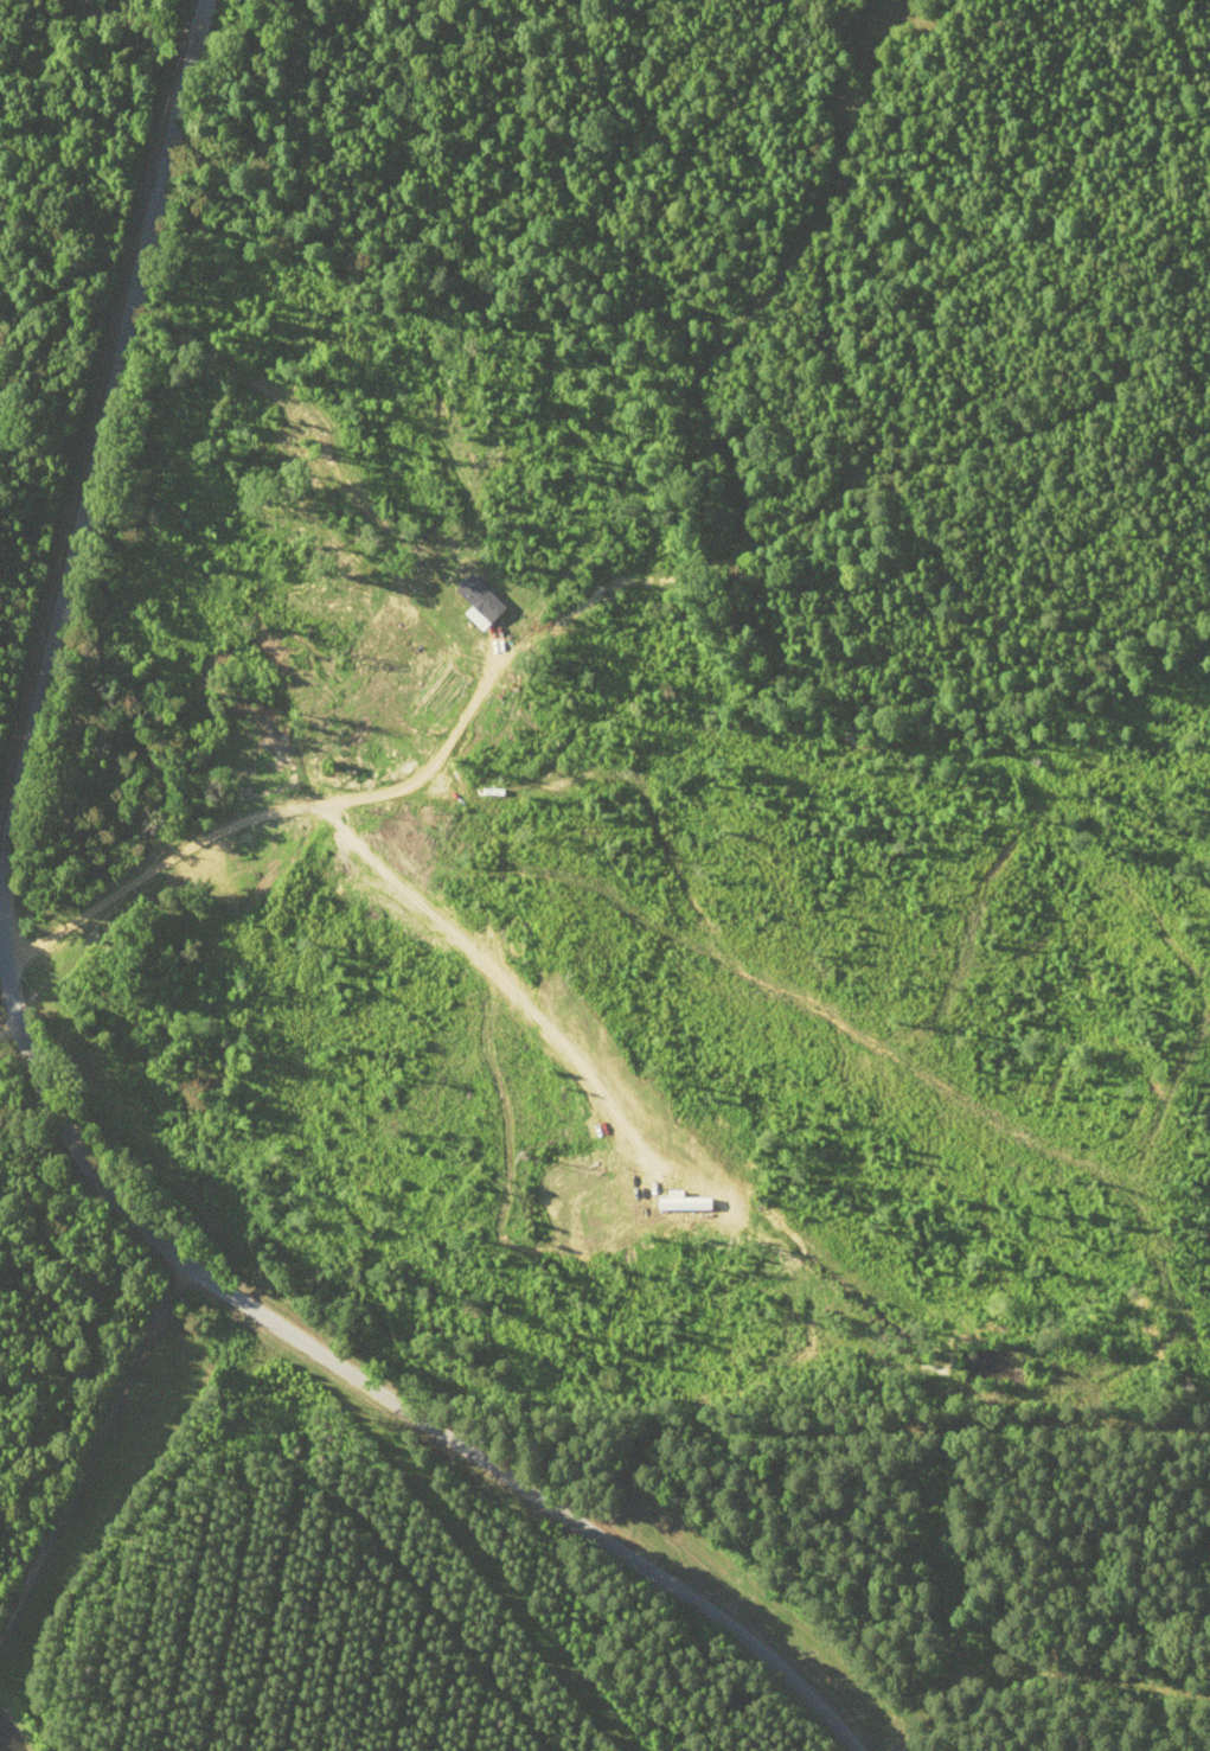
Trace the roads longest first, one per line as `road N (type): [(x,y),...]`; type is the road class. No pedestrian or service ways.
road 1 (residential): [(822,1750),(693,1600),(179,1260),(15,1095),(0,1045)]
road 2 (residential): [(0,645),(147,0)]
road 3 (residential): [(191,1268),(0,1623)]

